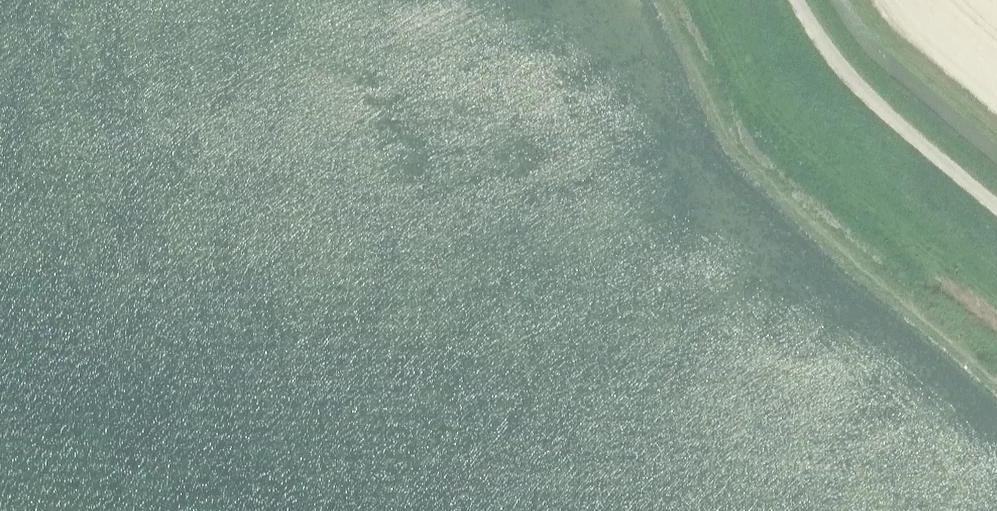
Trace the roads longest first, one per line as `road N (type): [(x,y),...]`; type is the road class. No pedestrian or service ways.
road 1 (unclassified): [(996,231),(850,110),(798,0)]

